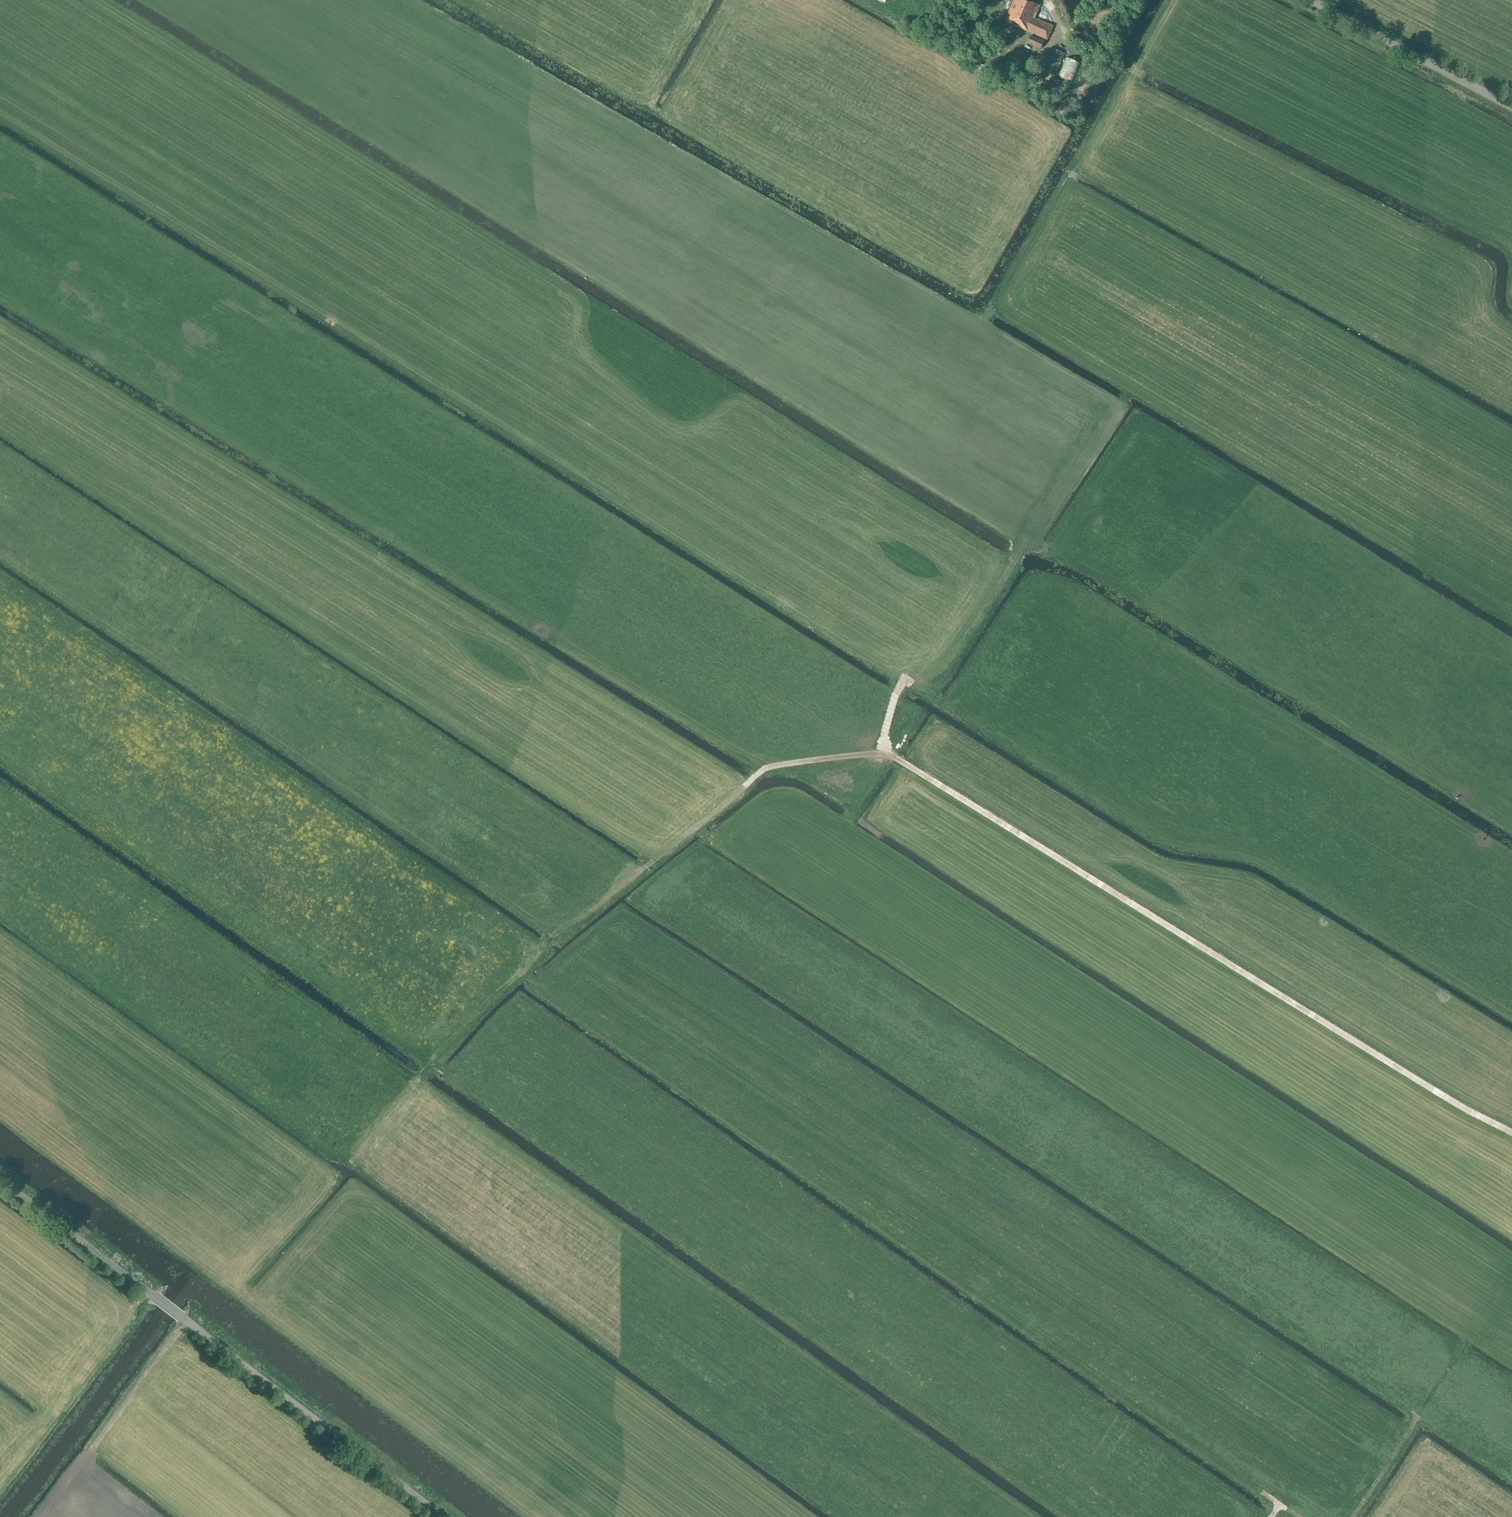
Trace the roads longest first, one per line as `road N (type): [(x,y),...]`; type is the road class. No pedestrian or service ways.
road 1 (unclassified): [(445,1516),(0,1179)]
road 2 (unclassified): [(1511,111),(1310,0)]

